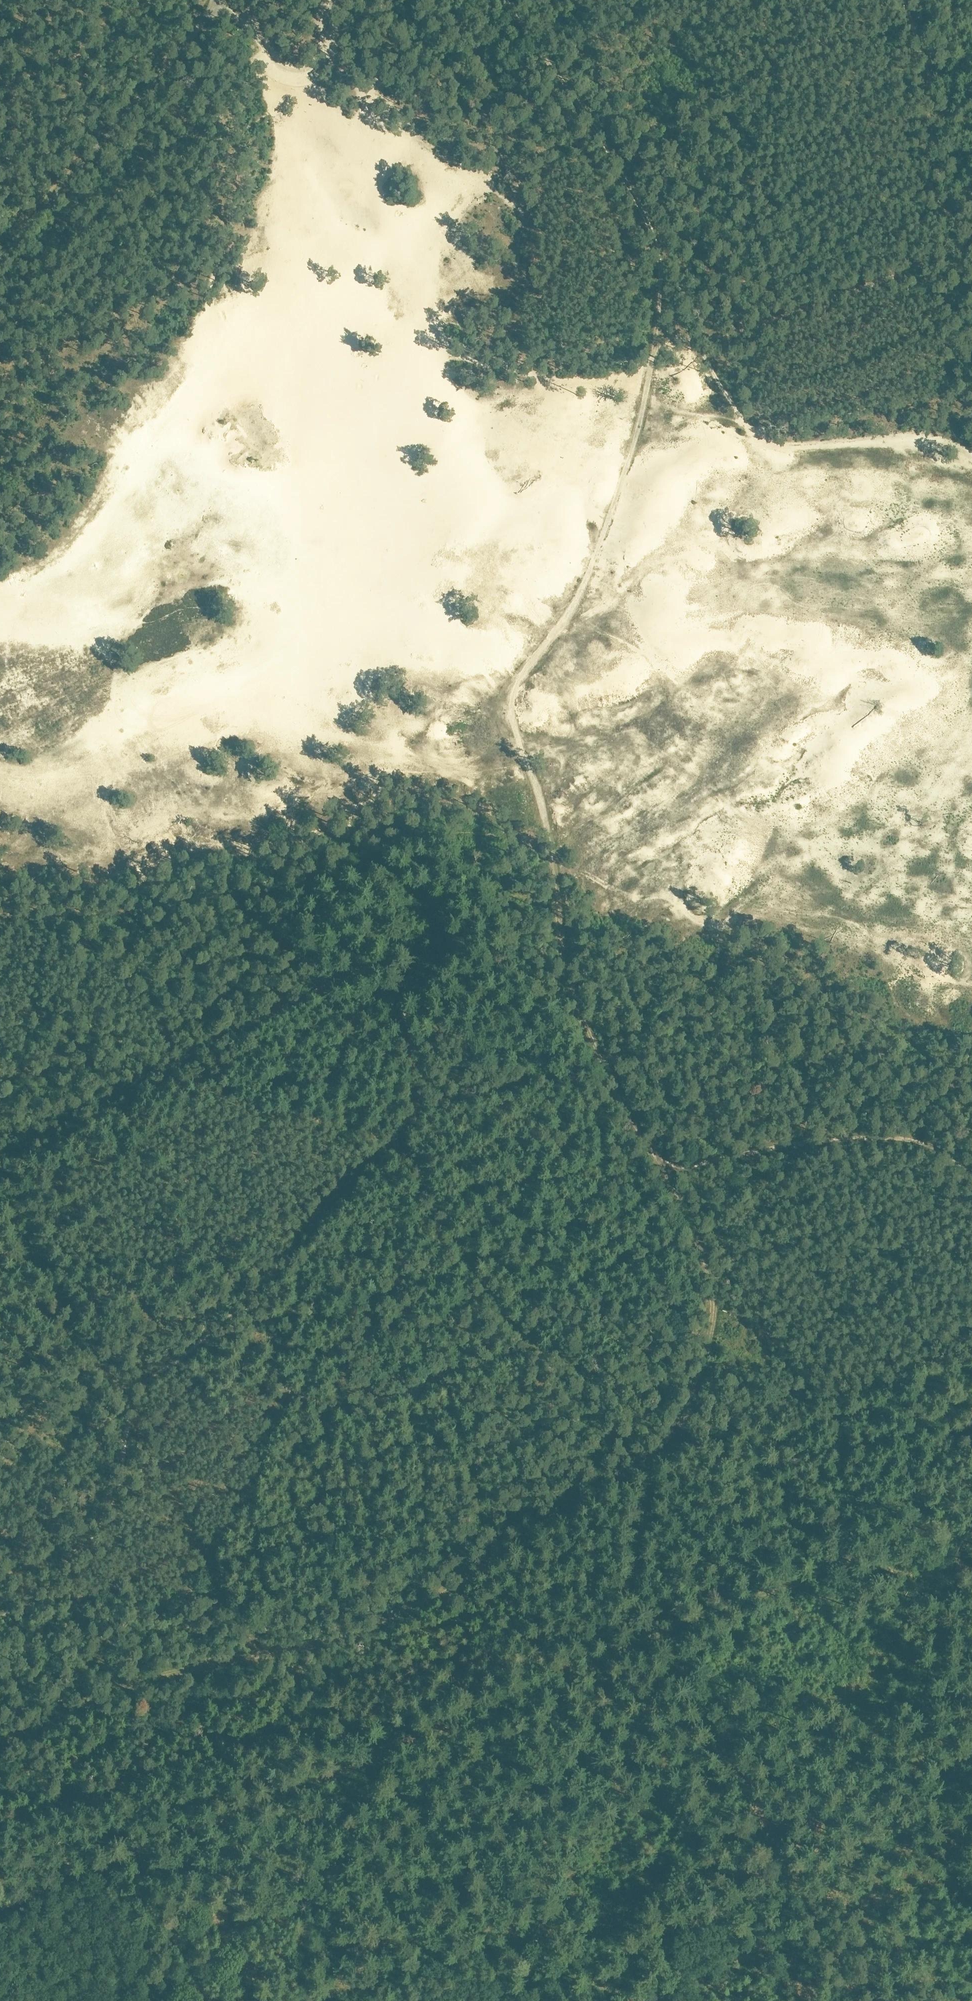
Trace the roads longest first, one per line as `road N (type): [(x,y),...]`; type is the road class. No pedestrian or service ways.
road 1 (track): [(651,367),(587,587),(503,703),(542,814),(561,971),(617,1087)]
road 2 (track): [(0,1741),(393,1609),(662,1447)]
road 3 (track): [(0,1893),(655,1624)]
road 4 (track): [(664,1166),(700,1240),(715,1337),(642,1499),(635,1570),(655,1624)]
road 5 (track): [(655,1624),(858,2000)]
road 6 (track): [(507,0),(574,89),(633,190),(657,252),(655,336)]
road 7 (track): [(655,1624),(971,1498)]
road 8 (unclassified): [(0,254),(215,6)]
road 9 (track): [(971,1171),(927,1147),(888,1140),(664,1166)]
road 10 (track): [(971,249),(697,343)]
road 11 (unclassified): [(334,0),(318,60),(299,72),(275,61),(215,6)]

